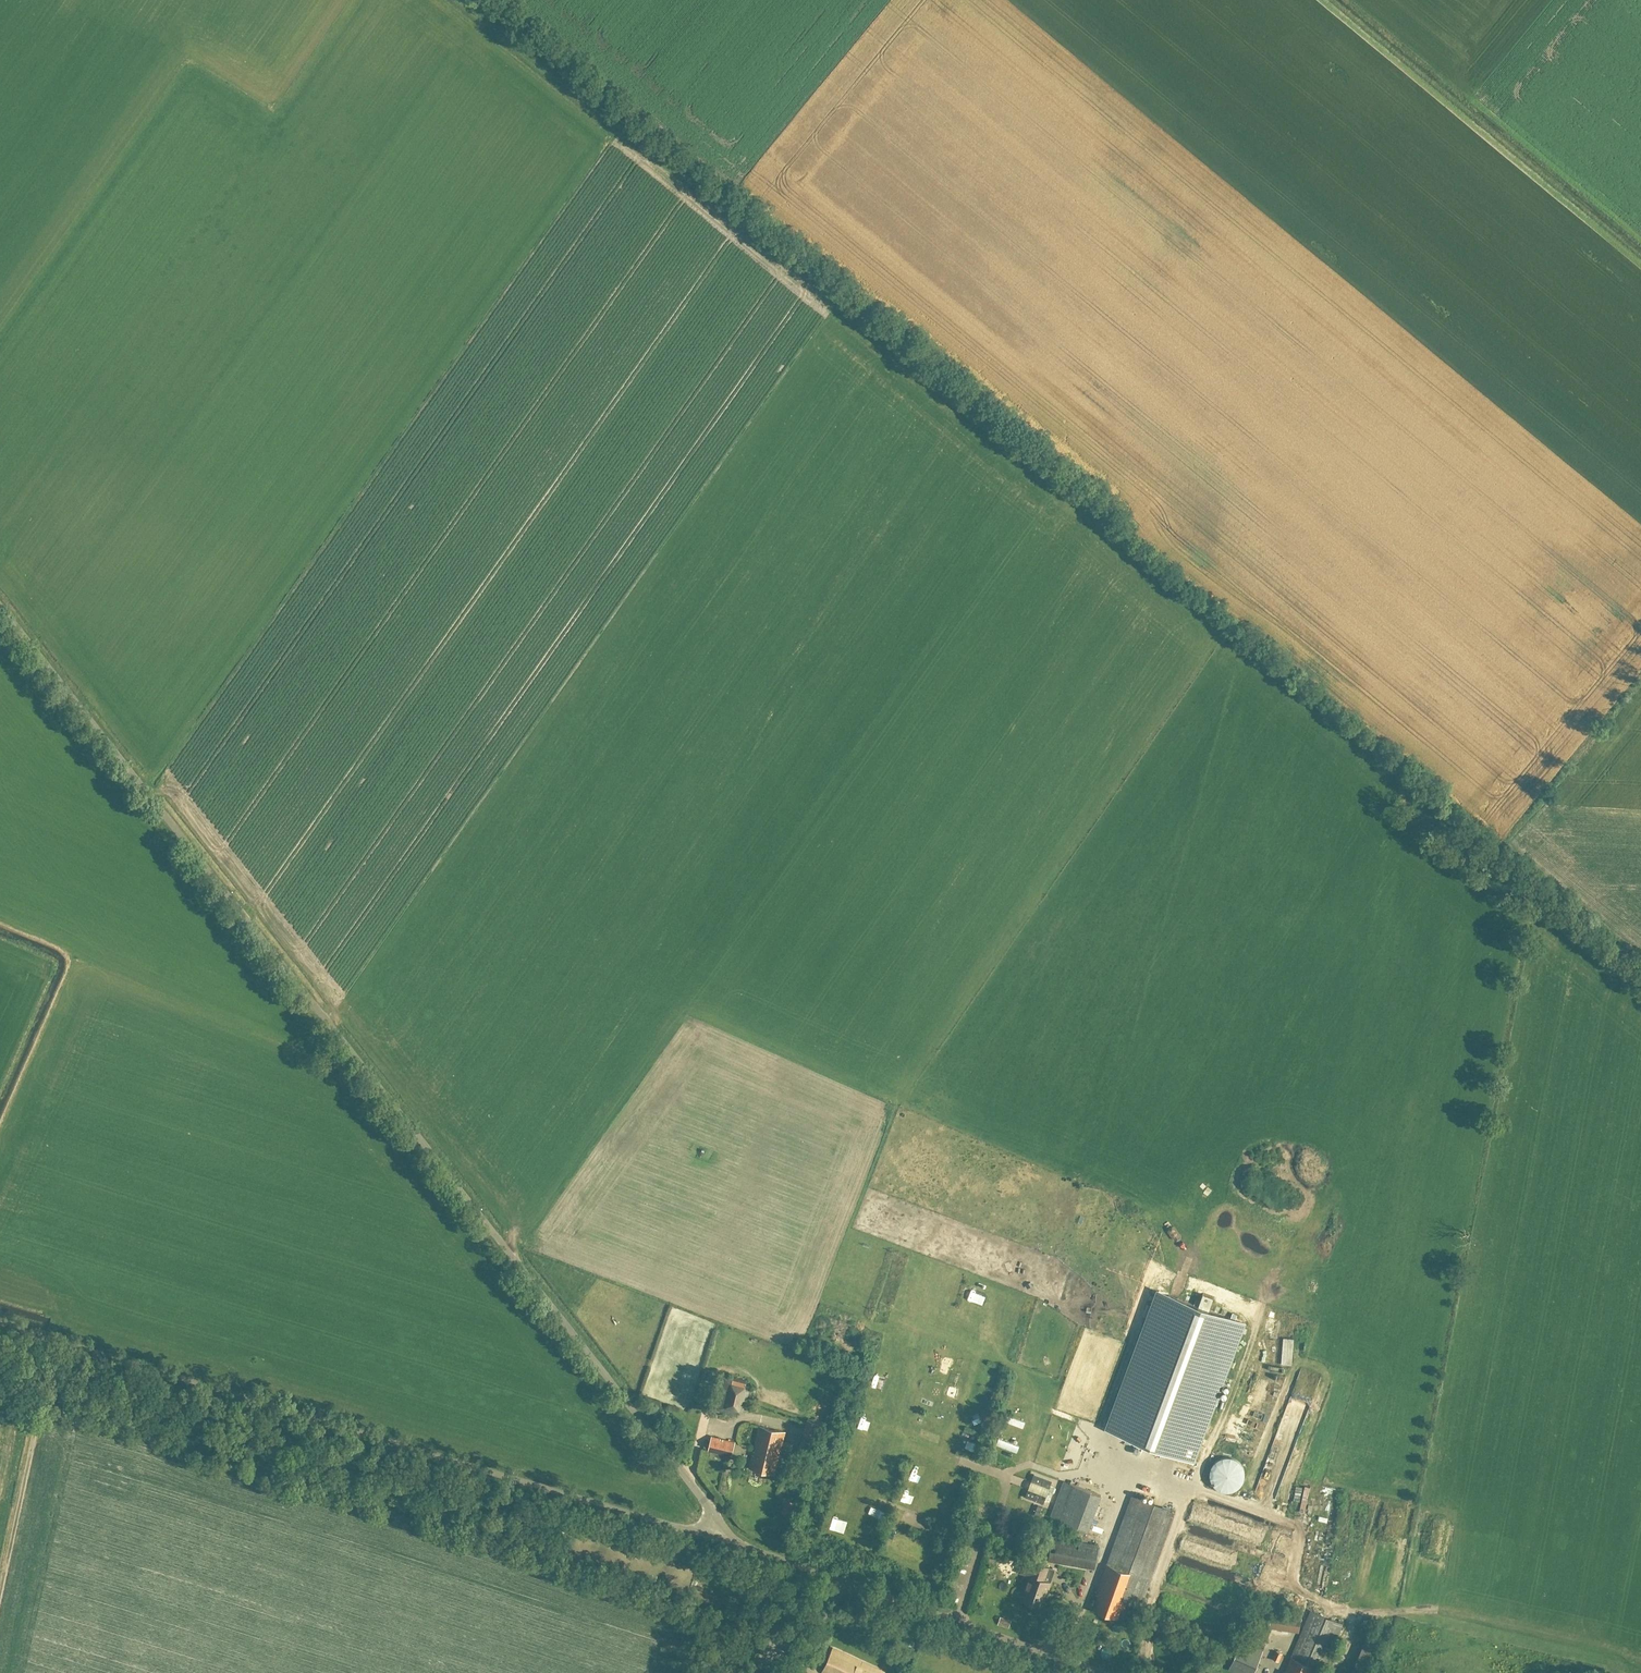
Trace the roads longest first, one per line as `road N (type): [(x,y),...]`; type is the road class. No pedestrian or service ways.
road 1 (unclassified): [(714,1540),(706,1504),(0,616)]
road 2 (unclassified): [(714,1540),(0,1325)]
road 3 (unclassified): [(1097,1672),(714,1540)]
road 4 (track): [(0,1600),(62,1343)]

